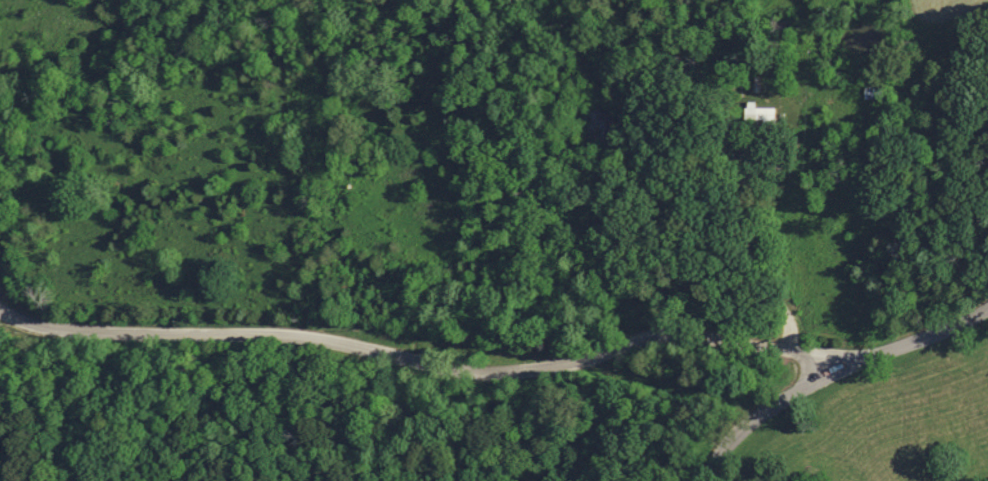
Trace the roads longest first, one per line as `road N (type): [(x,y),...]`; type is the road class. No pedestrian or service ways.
road 1 (residential): [(0,309),(59,329),(284,336),(497,373),(556,366),(663,336),(852,366)]
road 2 (residential): [(710,480),(733,442),(776,404),(987,305)]

